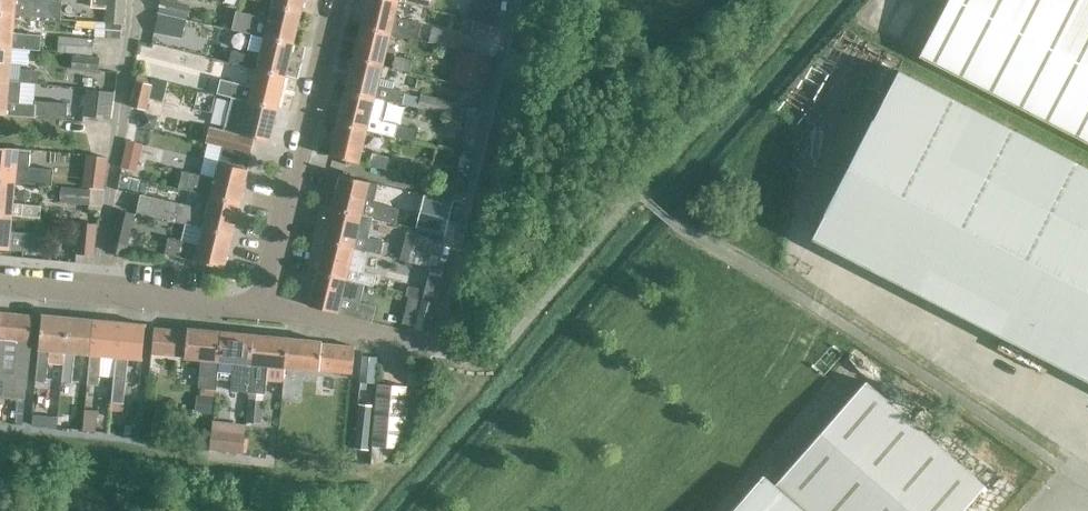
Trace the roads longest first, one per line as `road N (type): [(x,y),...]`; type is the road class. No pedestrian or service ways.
road 1 (residential): [(268,306),(337,0)]
road 2 (residential): [(0,281),(268,306)]
road 3 (residential): [(268,306),(433,349)]

